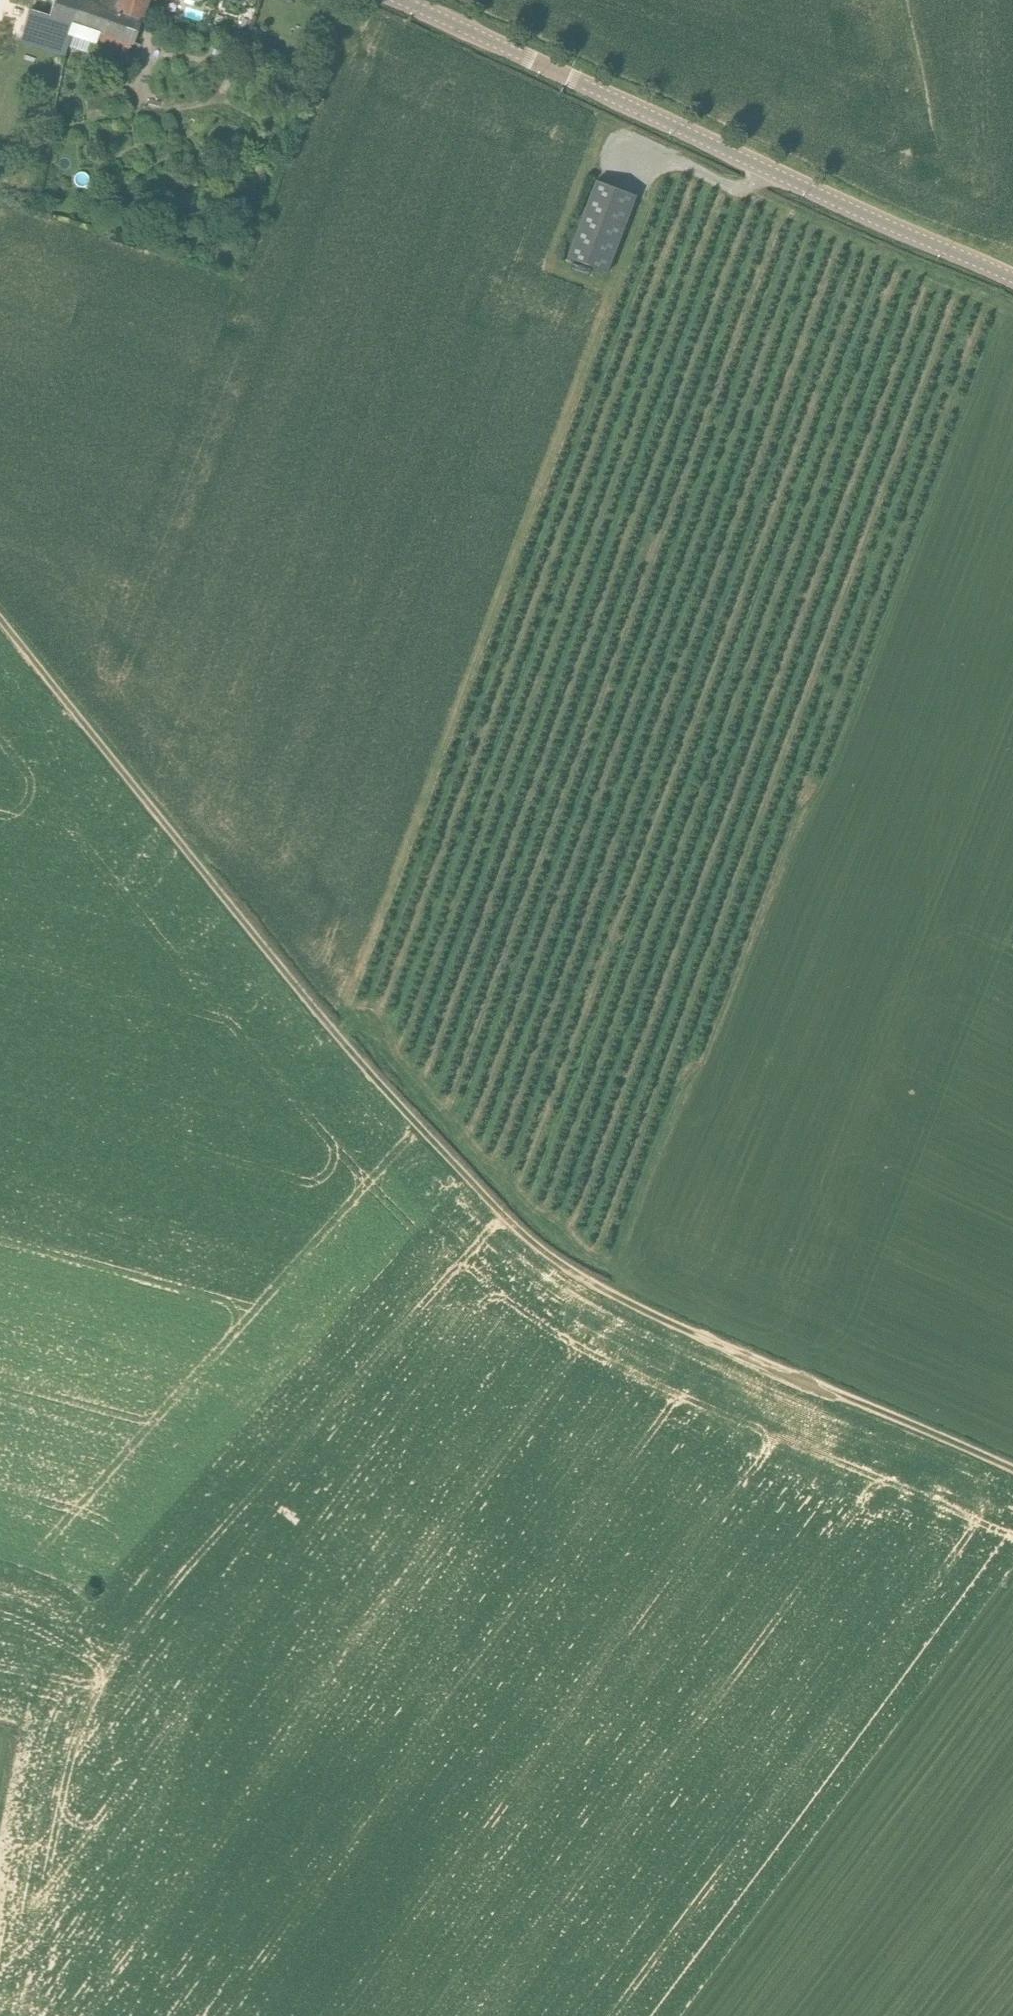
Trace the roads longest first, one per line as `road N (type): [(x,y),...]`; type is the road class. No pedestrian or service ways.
road 1 (track): [(0,620),(280,966),(530,1239),(672,1323),(1012,1470)]
road 2 (tertiary): [(1012,278),(401,0)]

